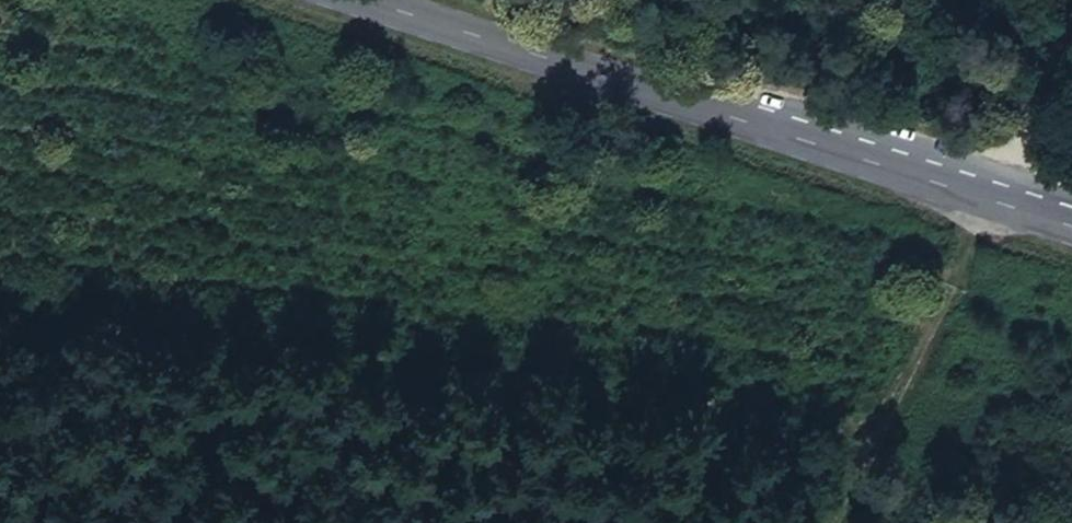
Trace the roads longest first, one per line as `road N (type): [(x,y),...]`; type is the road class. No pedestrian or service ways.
road 1 (track): [(0,318),(469,377),(879,402)]
road 2 (secondary): [(1071,215),(410,0)]
road 3 (track): [(823,522),(1071,10)]

